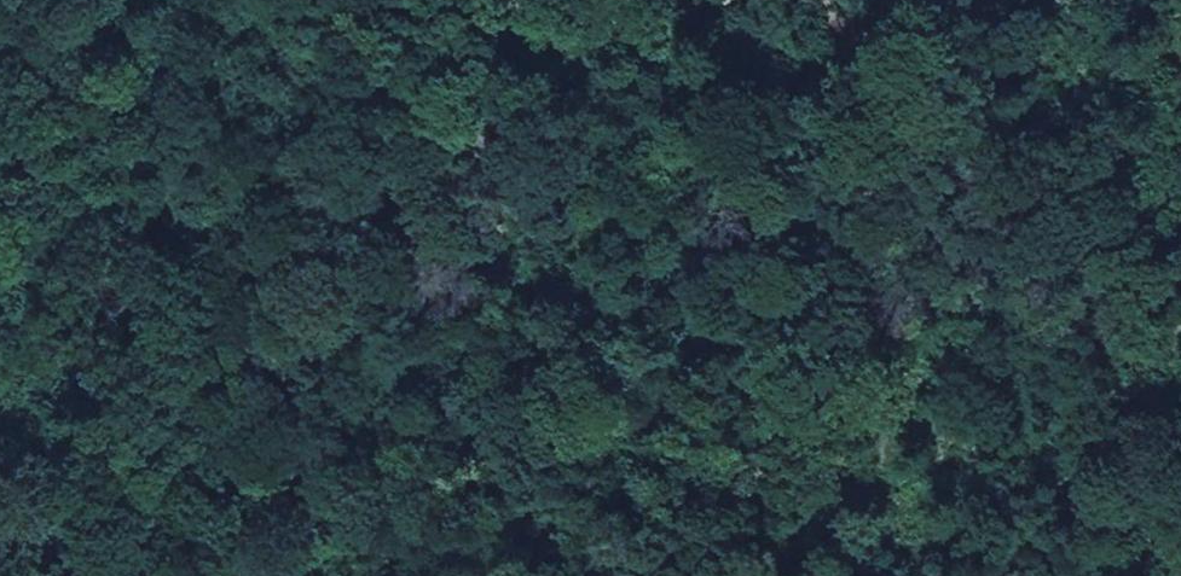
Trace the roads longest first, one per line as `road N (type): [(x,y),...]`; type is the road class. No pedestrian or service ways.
road 1 (track): [(234,575),(229,464),(278,327),(516,0)]

